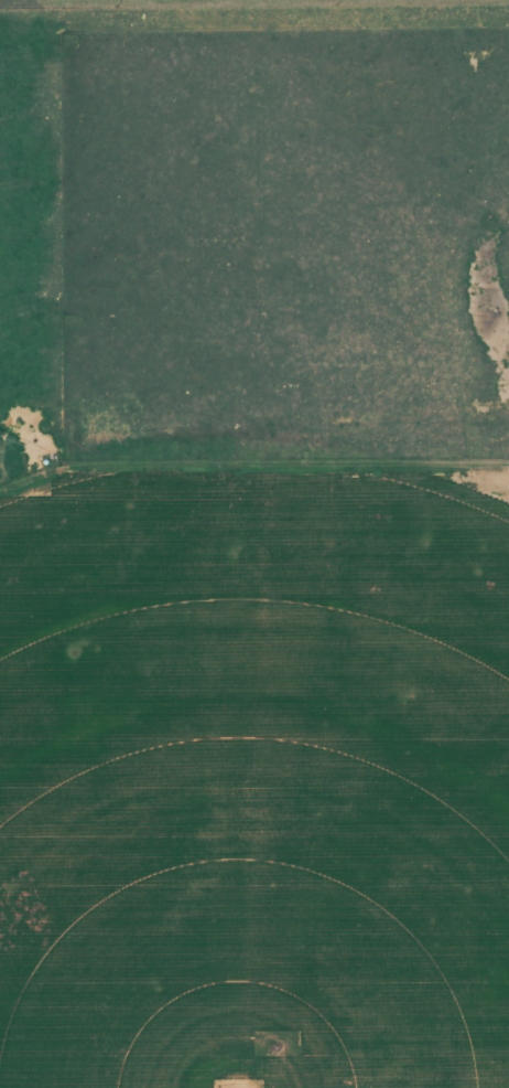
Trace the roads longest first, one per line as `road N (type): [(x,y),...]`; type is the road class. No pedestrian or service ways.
road 1 (residential): [(508,1056),(317,1050)]

